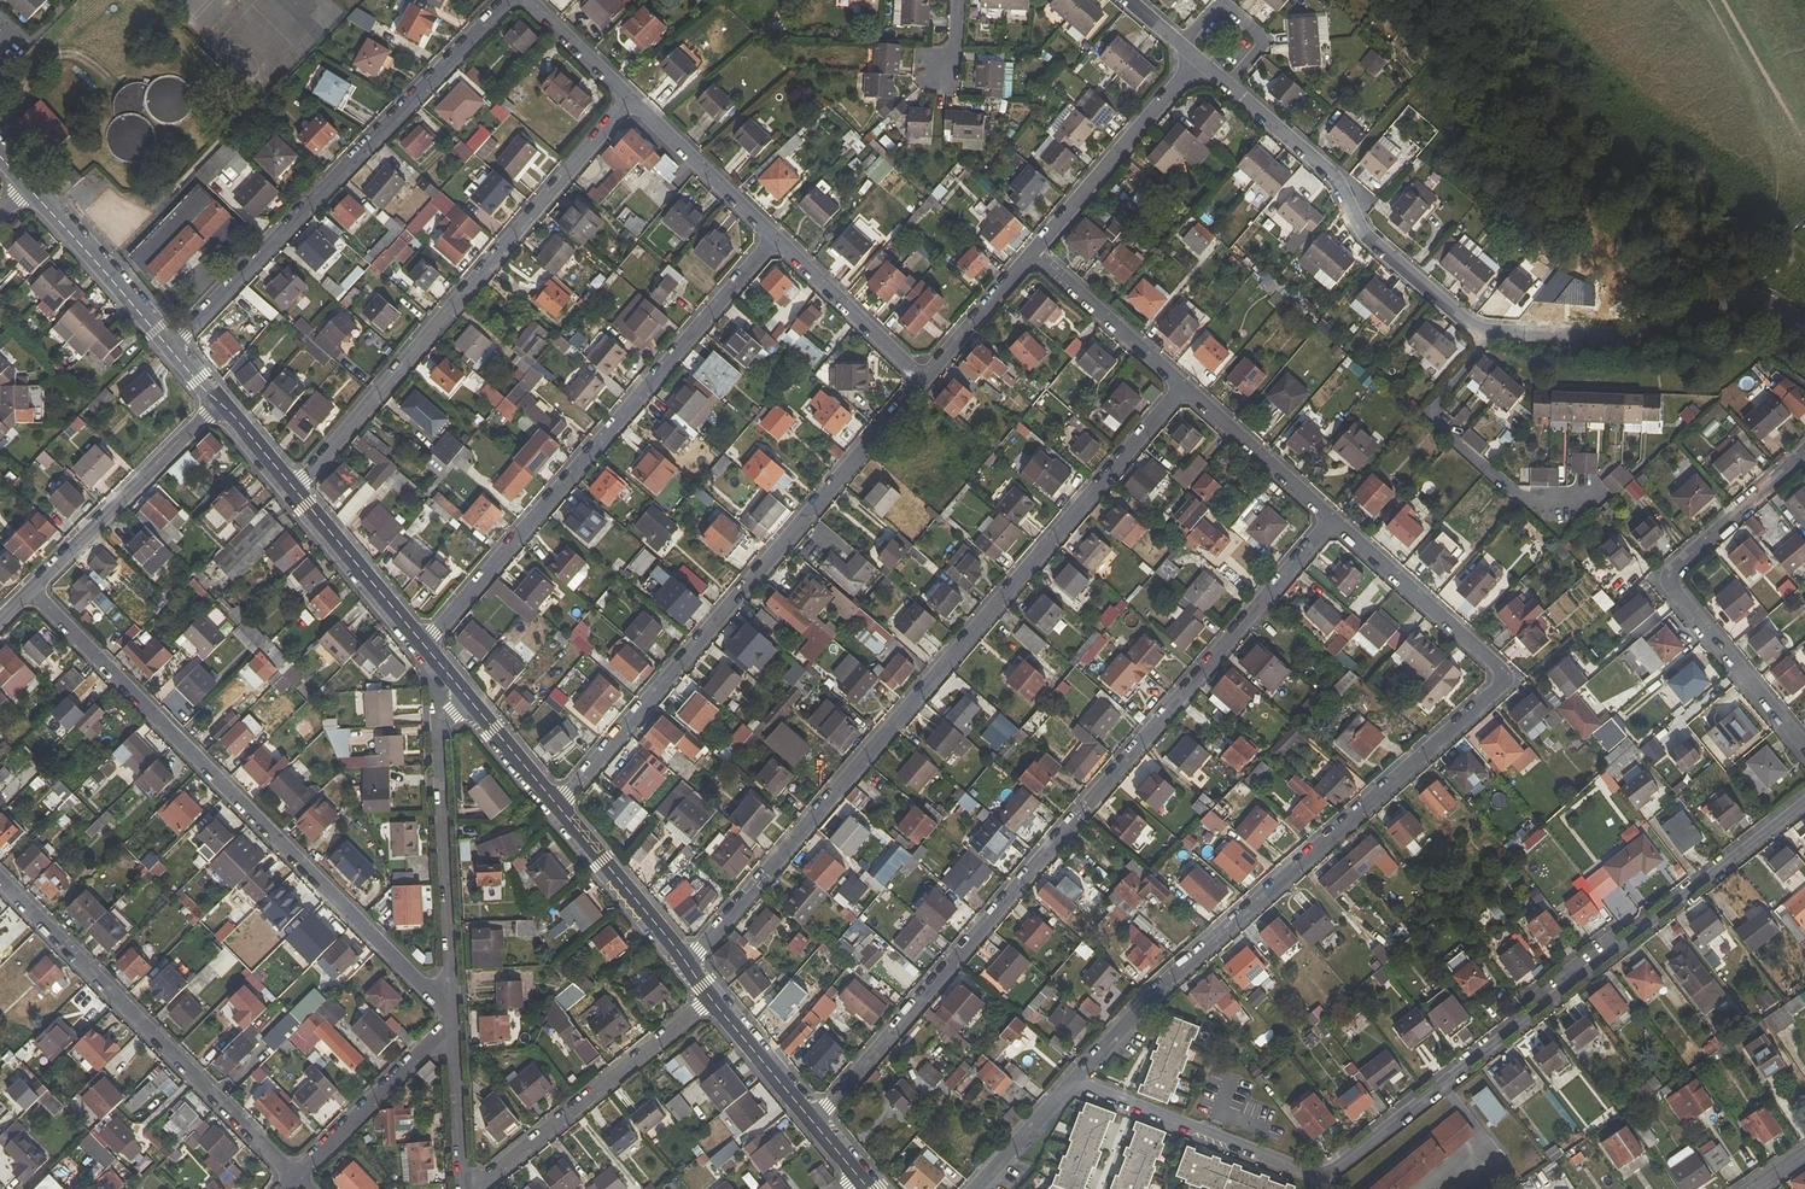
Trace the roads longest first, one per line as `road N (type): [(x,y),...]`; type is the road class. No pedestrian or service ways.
road 1 (residential): [(1804,798),(1324,1178),(1074,1082)]
road 2 (residential): [(1074,1082),(1160,987),(1500,686),(1493,661),(1332,519)]
road 3 (residential): [(1332,519),(815,1123)]
road 4 (residential): [(688,966),(1182,388)]
road 5 (residential): [(32,589),(453,1013)]
road 6 (residential): [(923,380),(558,808)]
road 7 (residential): [(775,238),(423,647)]
road 8 (residential): [(629,99),(295,489)]
road 9 (residential): [(170,349),(508,0)]
road 10 (residential): [(0,877),(306,1183)]
road 11 (residential): [(1804,452),(1678,568),(1673,582),(1804,745)]
road 12 (residential): [(1230,92),(1336,179),(1364,236),(1487,339)]
road 13 (residential): [(1487,339),(1676,336),(1719,307),(1767,301),(1804,325)]
road 14 (residential): [(453,1013),(438,736),(469,702)]
road 15 (residential): [(472,1188),(713,999)]
road 16 (residential): [(1487,339),(1429,414),(1521,495),(1594,493)]
road 17 (residential): [(218,403),(32,589)]
road 18 (residential): [(1196,62),(1036,253)]
road 19 (residential): [(306,1183),(453,1013)]
road 20 (residential): [(27,188),(170,349)]
road 21 (residential): [(775,238),(923,380)]
road 22 (residential): [(558,808),(688,966)]
road 23 (residential): [(295,489),(423,647)]
road 24 (residential): [(629,99),(775,238)]
road 25 (residential): [(1332,519),(1182,388)]
road 26 (residential): [(1182,388),(1036,253)]
road 27 (residential): [(460,1188),(453,1013)]
road 28 (residential): [(1183,50),(1218,6),(1262,46),(1230,92)]
road 29 (residential): [(1036,253),(923,380)]
road 30 (residential): [(713,999),(815,1123)]
road 31 (residential): [(976,1188),(1074,1082)]
road 32 (residential): [(529,0),(629,99)]
road 33 (residential): [(469,702),(558,808)]

